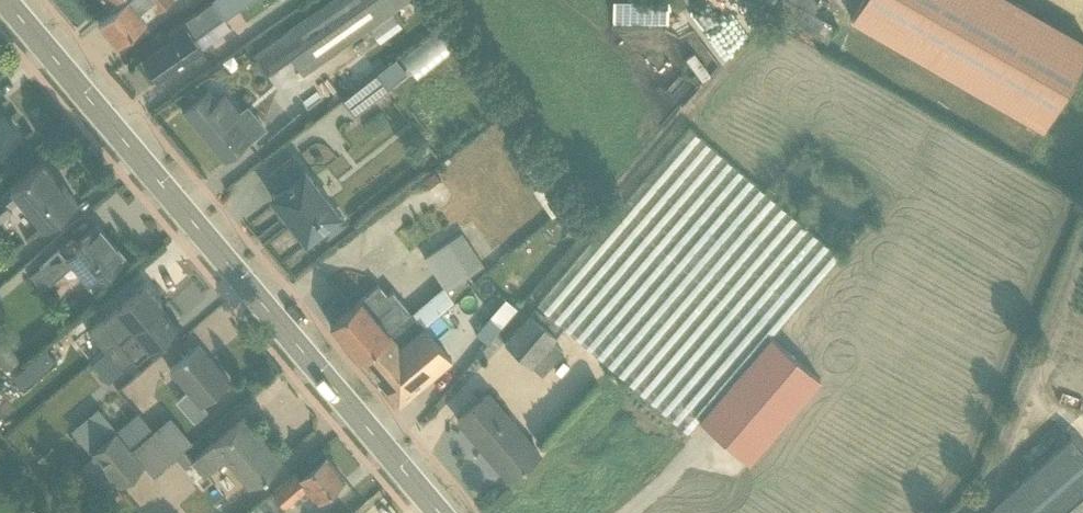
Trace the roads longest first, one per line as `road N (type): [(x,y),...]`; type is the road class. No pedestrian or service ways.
road 1 (secondary): [(438,512),(3,0)]

